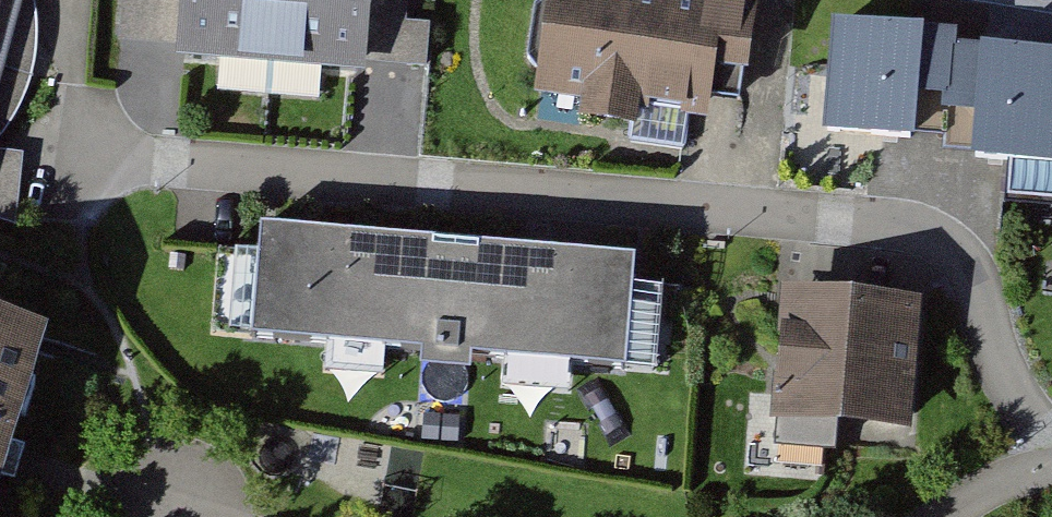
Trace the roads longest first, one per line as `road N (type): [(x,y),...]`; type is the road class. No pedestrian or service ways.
road 1 (residential): [(1051,424),(1005,364),(951,233),(91,155)]

